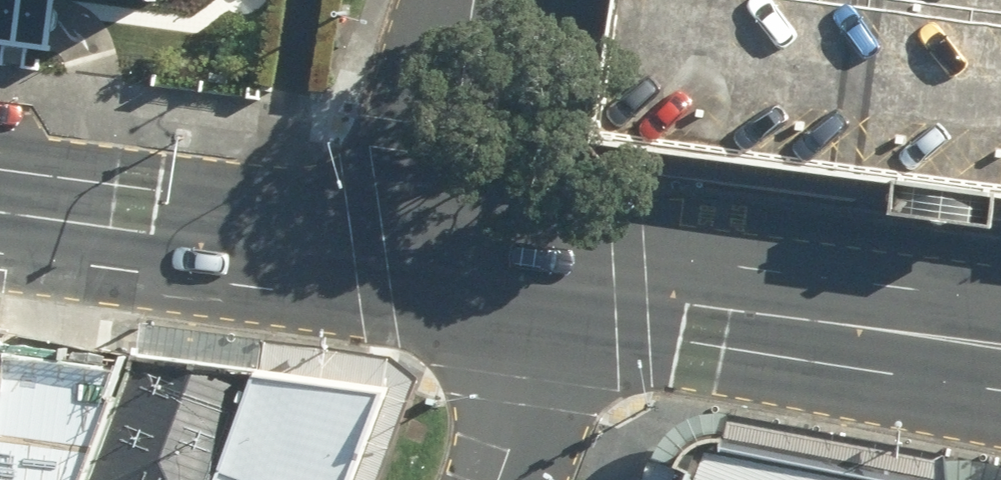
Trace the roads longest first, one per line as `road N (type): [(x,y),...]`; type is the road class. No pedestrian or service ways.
road 1 (secondary): [(1000,340),(499,273)]
road 2 (secondary): [(499,273),(0,205)]
road 3 (residential): [(499,273),(470,114),(475,0)]
road 4 (residential): [(507,479),(516,387),(499,273)]

